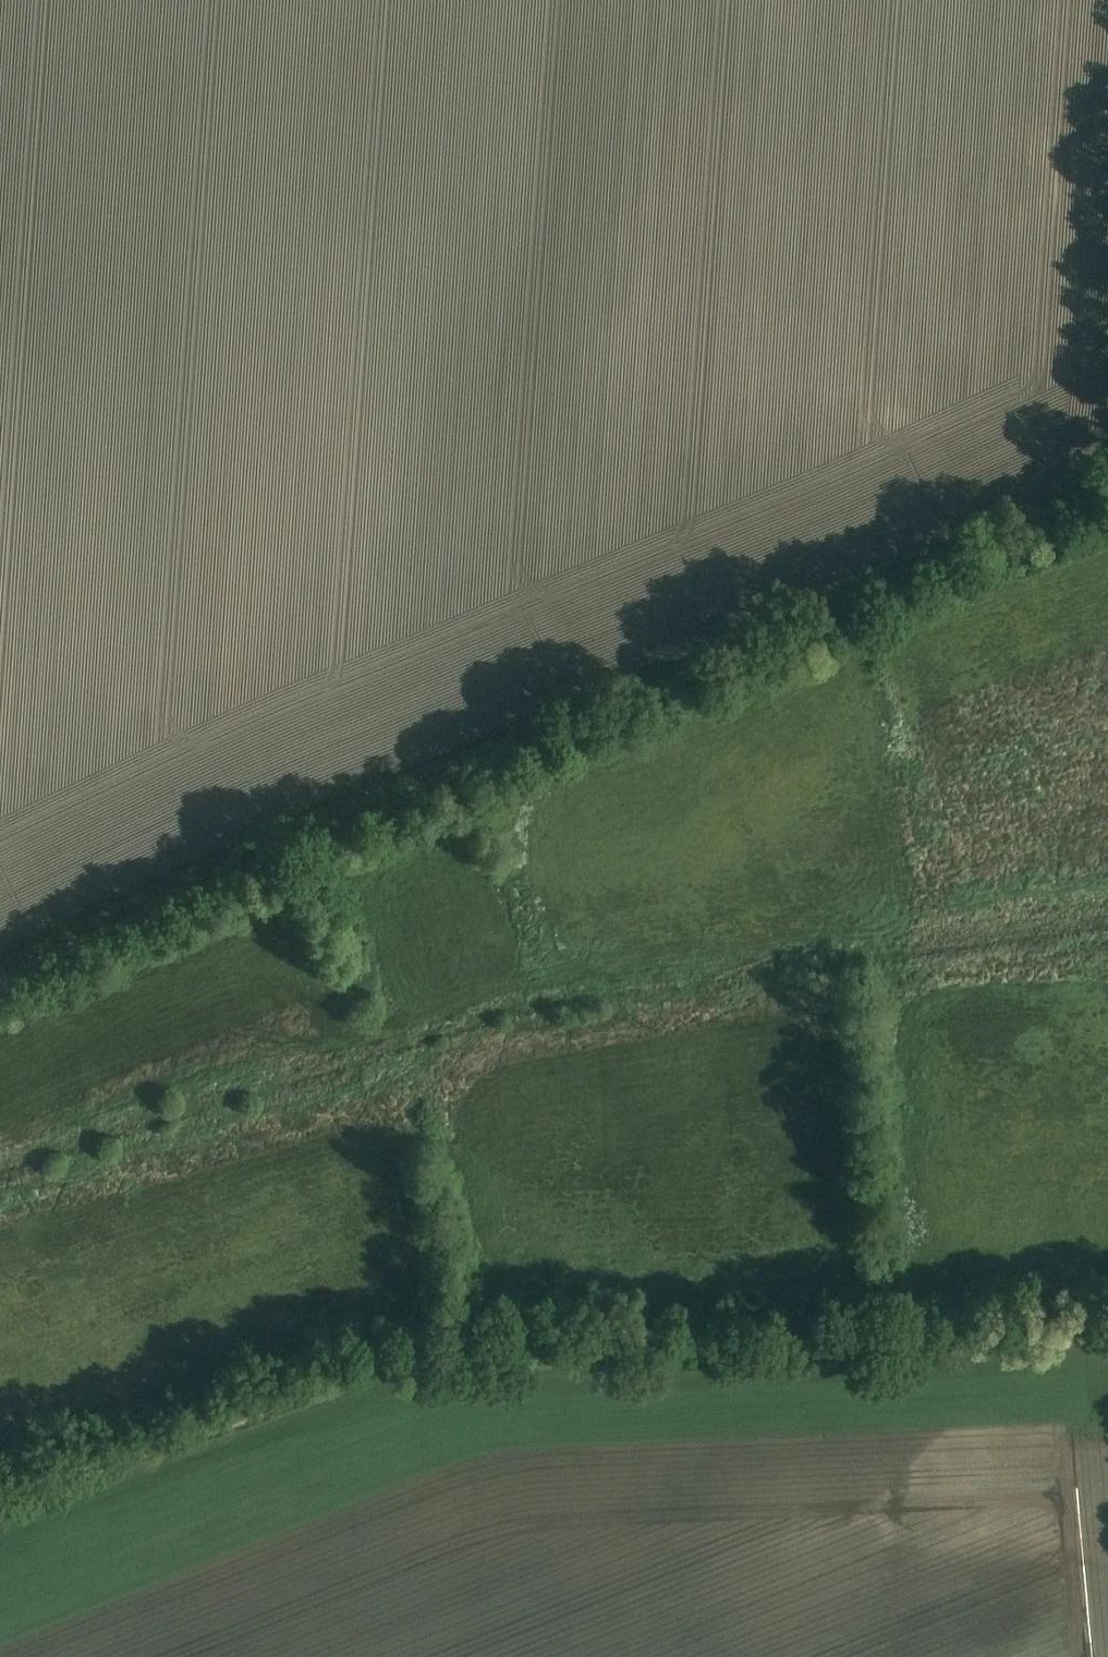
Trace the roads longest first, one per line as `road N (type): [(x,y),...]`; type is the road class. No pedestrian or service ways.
road 1 (track): [(0,983),(1107,479)]
road 2 (track): [(0,1503),(423,1349),(1107,1319)]

